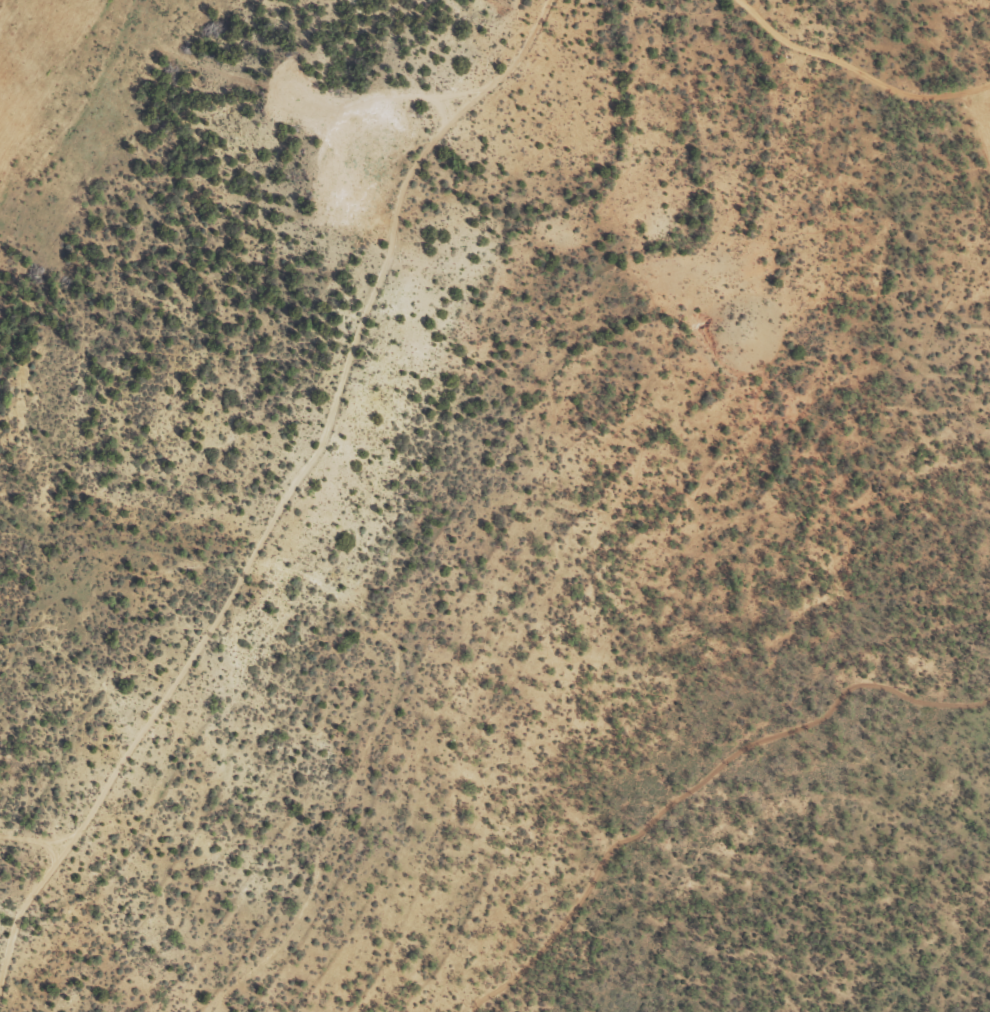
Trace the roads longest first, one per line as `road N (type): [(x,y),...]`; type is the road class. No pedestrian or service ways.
road 1 (residential): [(510,0),(457,45),(336,293),(267,591),(194,684),(0,995)]
road 2 (residential): [(488,1011),(542,939),(738,767),(879,661),(989,635)]
road 3 (residential): [(989,94),(919,90),(740,0)]

